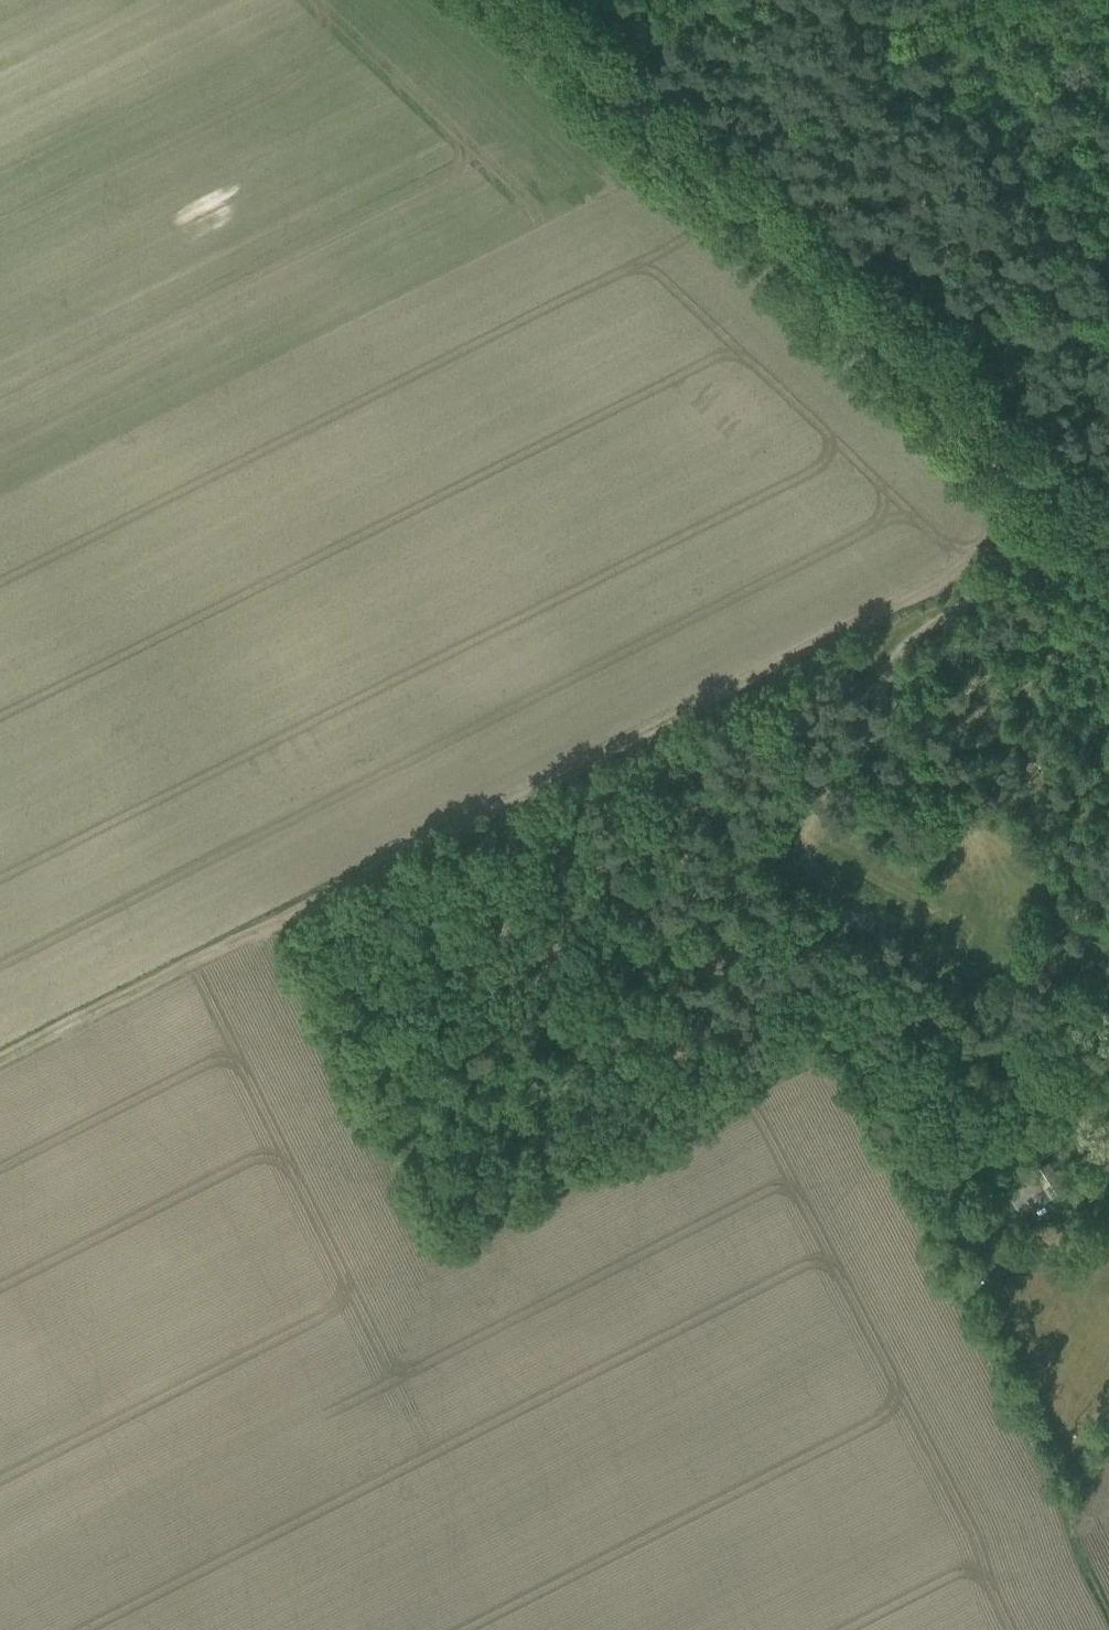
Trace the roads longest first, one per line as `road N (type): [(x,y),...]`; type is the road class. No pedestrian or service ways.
road 1 (track): [(1037,471),(1011,522),(983,538),(0,1043)]
road 2 (track): [(1108,520),(1037,471),(530,0)]

